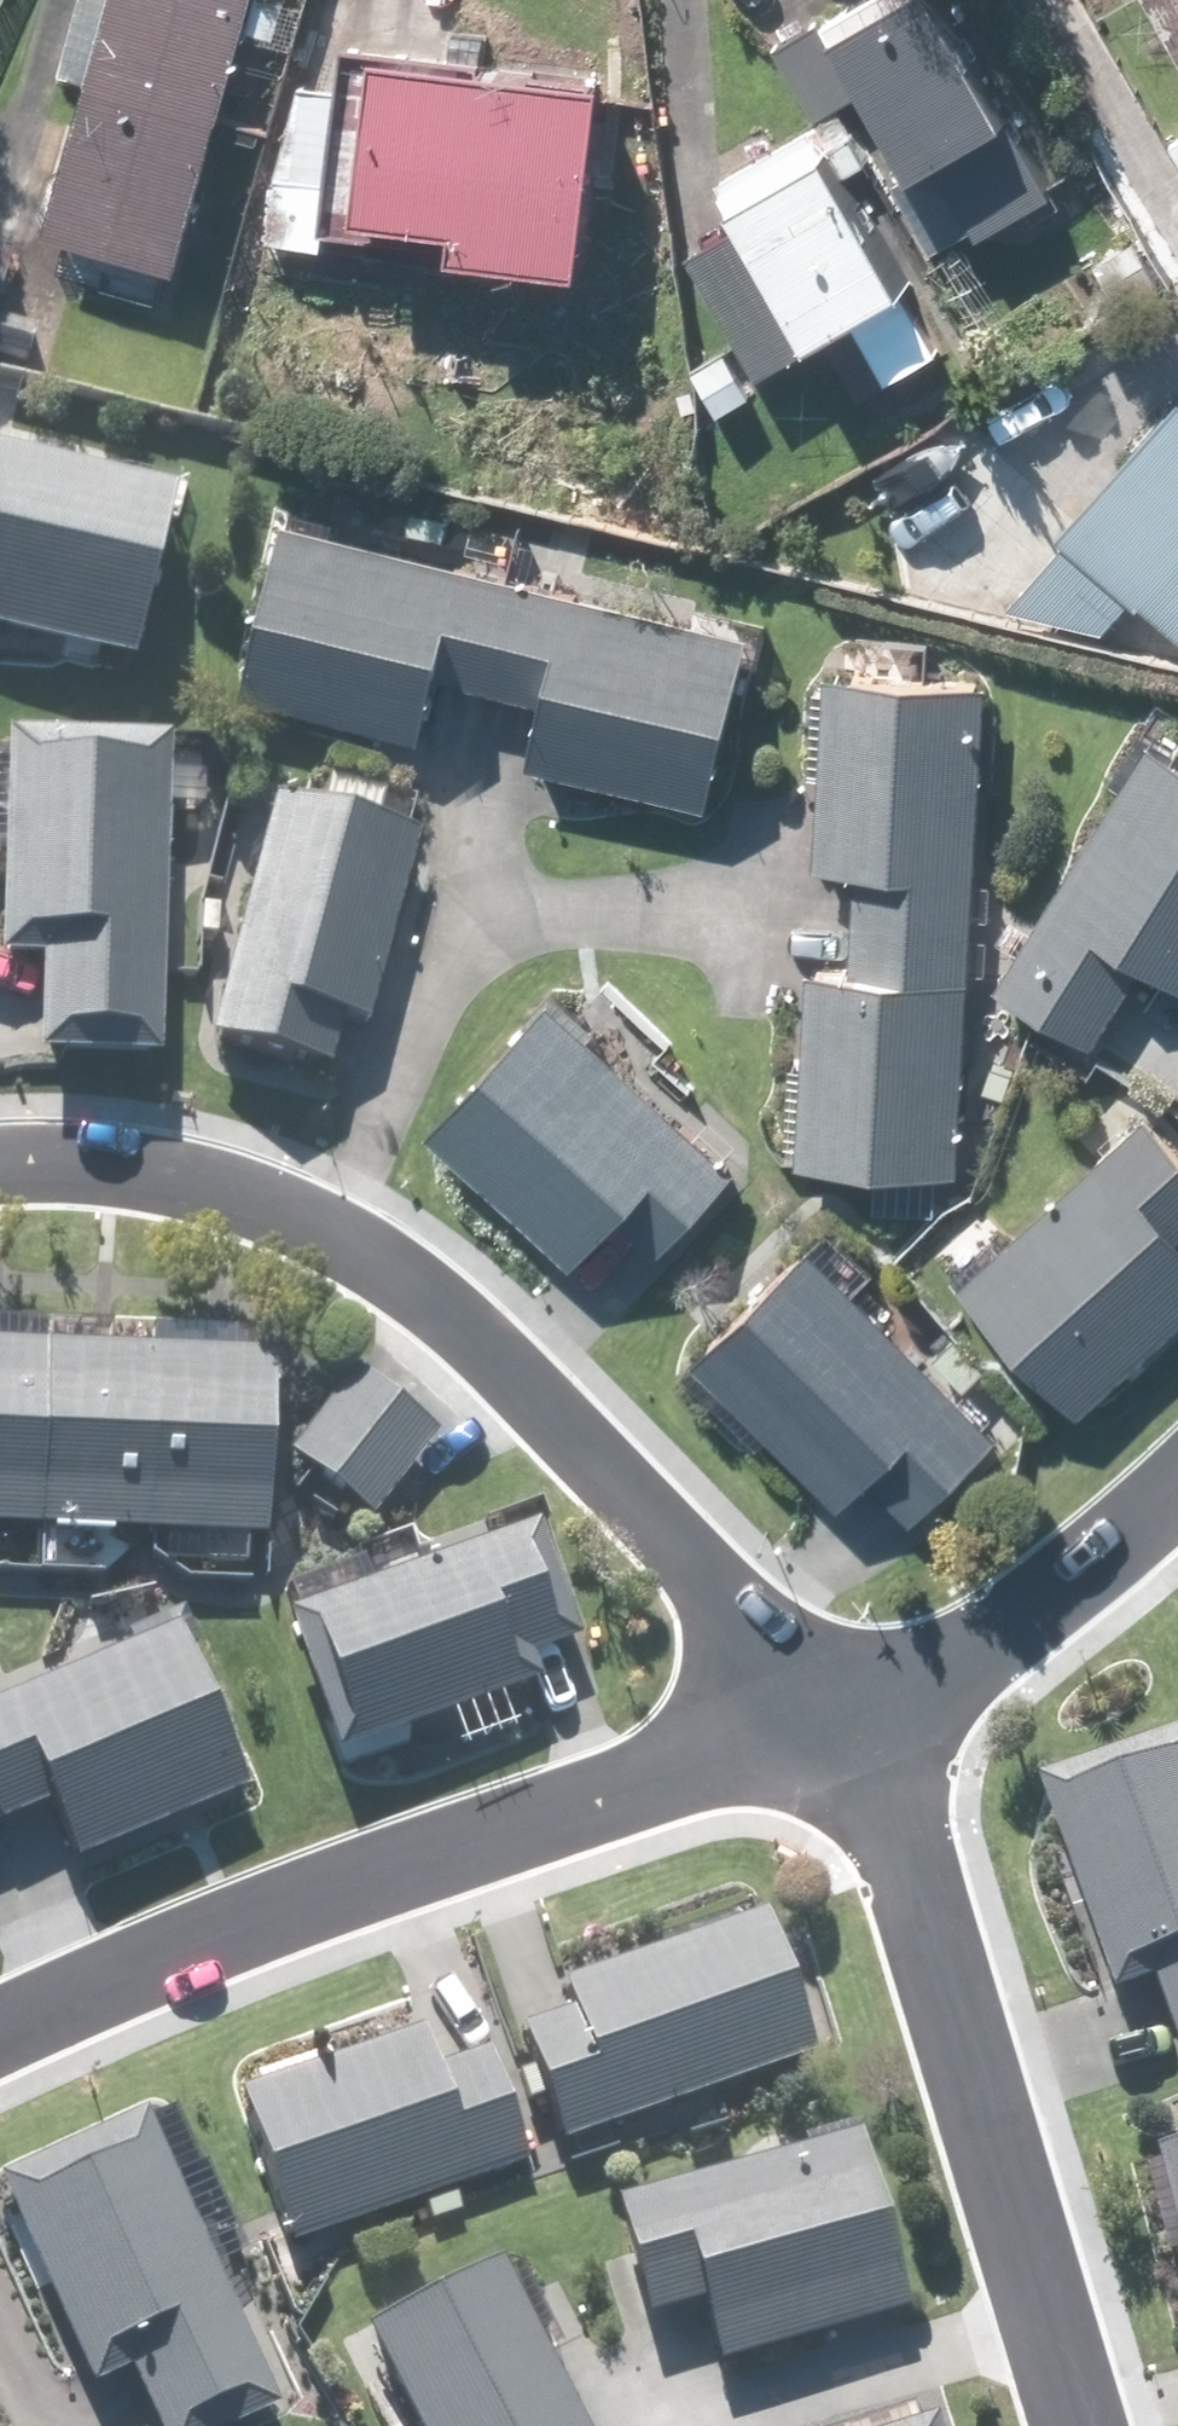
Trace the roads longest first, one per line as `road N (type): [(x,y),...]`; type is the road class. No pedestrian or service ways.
road 1 (residential): [(0,1170),(83,1166),(259,1192),(383,1258),(504,1359),(689,1554),(766,1665),(853,1729)]
road 2 (residential): [(0,2025),(478,1832),(853,1729)]
road 3 (residential): [(1068,2425),(907,1859),(853,1729)]
road 4 (residential): [(853,1729),(1032,1621),(1177,1489)]

